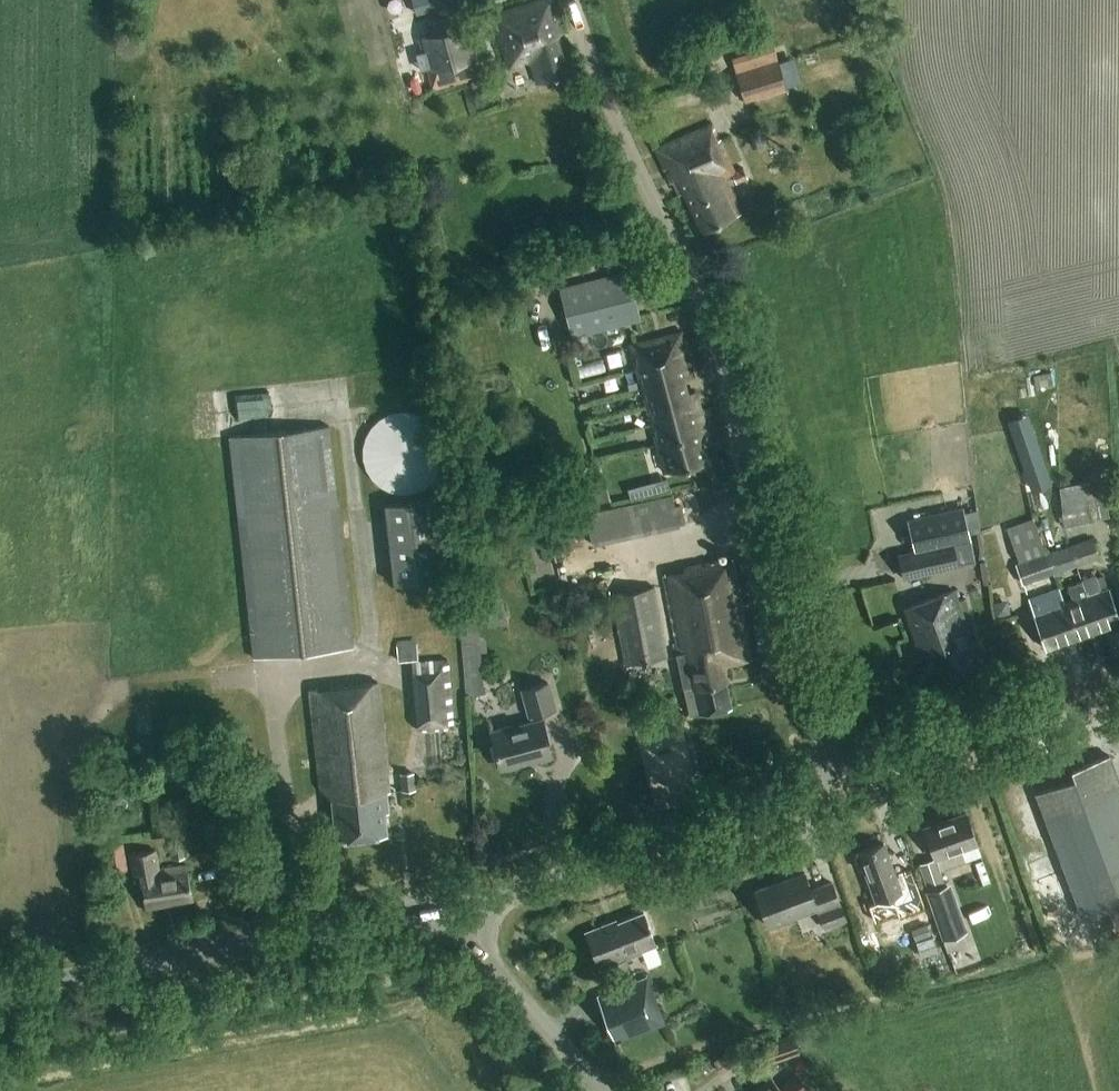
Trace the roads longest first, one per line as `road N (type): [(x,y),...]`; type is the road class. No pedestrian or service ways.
road 1 (residential): [(830,781),(711,317),(611,114),(572,0)]
road 2 (unclassified): [(430,911),(0,991)]
road 3 (unclassified): [(499,898),(830,781)]
road 4 (unclassified): [(830,781),(1118,675)]
road 5 (unclassified): [(605,1090),(477,945)]

